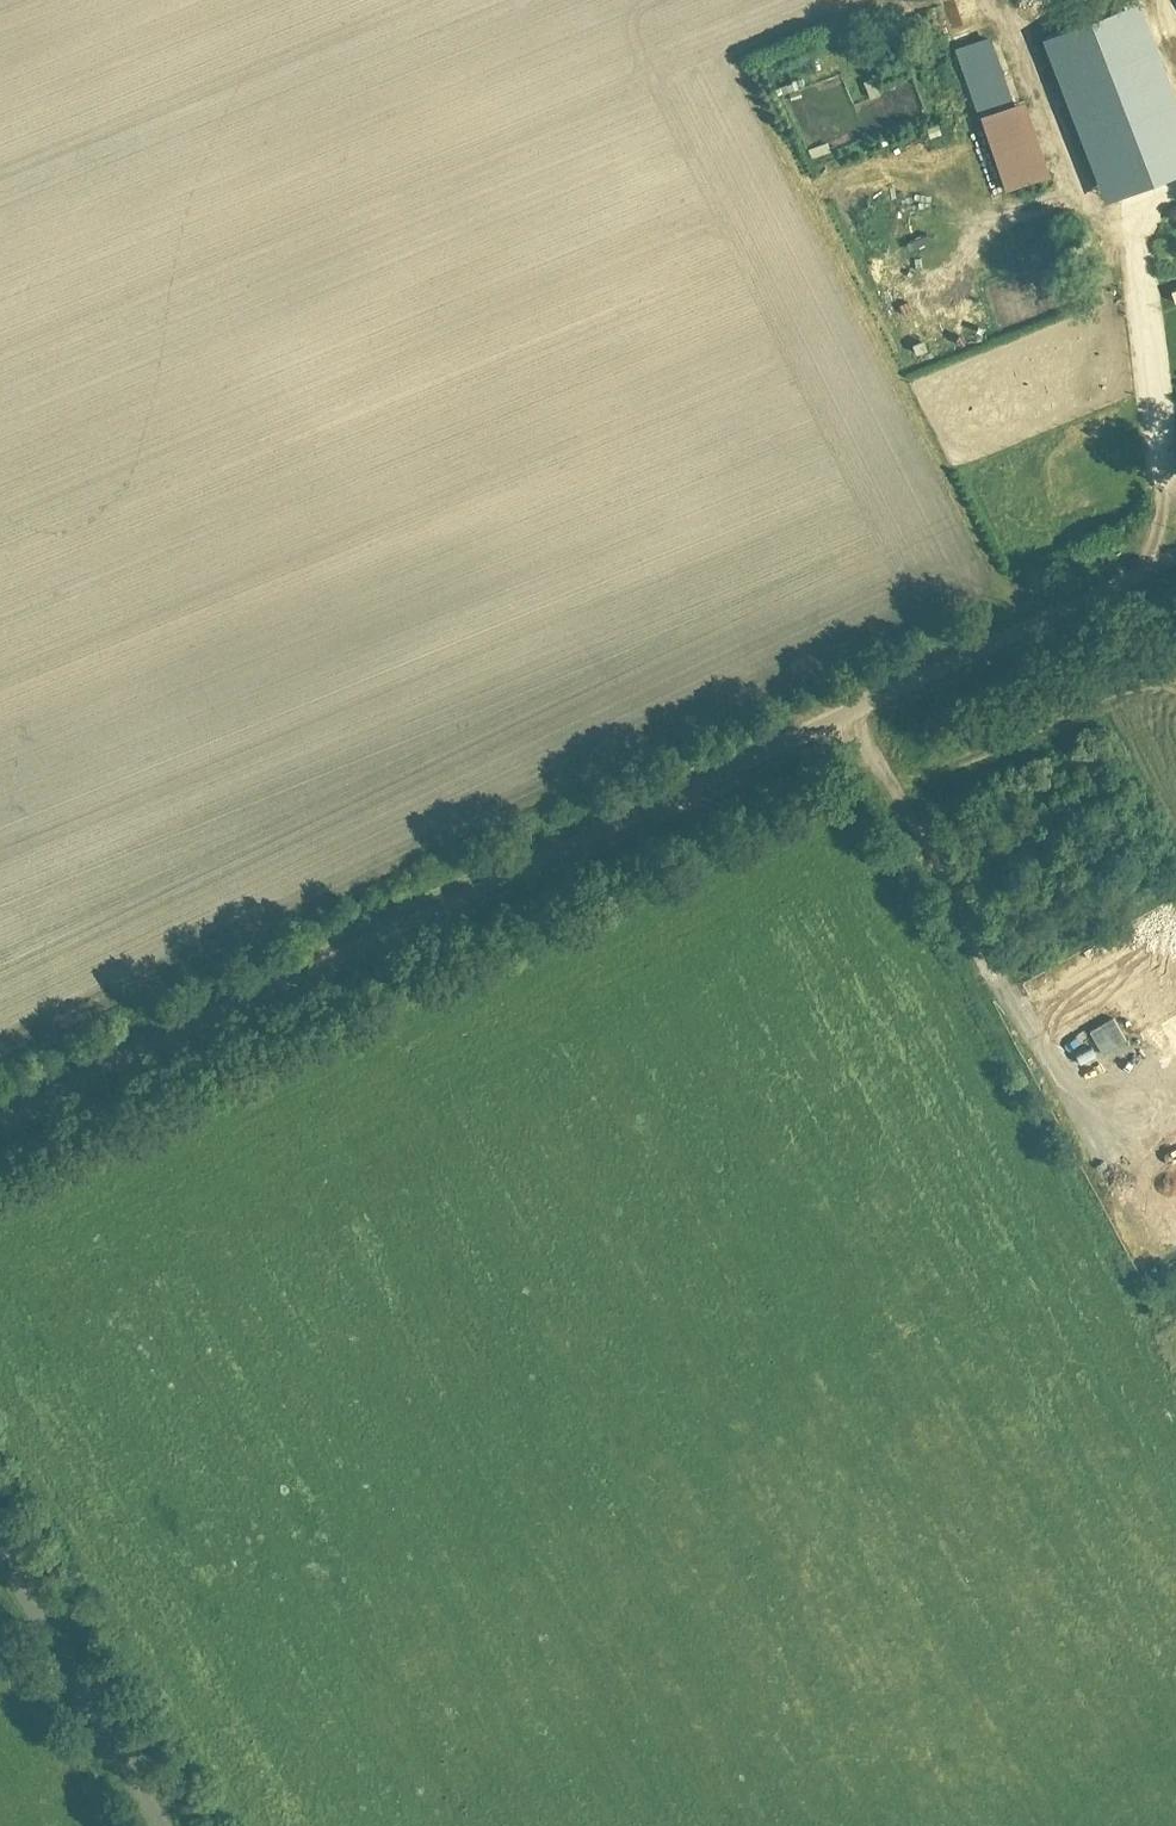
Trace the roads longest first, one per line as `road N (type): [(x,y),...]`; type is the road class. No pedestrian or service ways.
road 1 (residential): [(1175,553),(0,1114)]
road 2 (residential): [(0,1550),(166,1825)]

